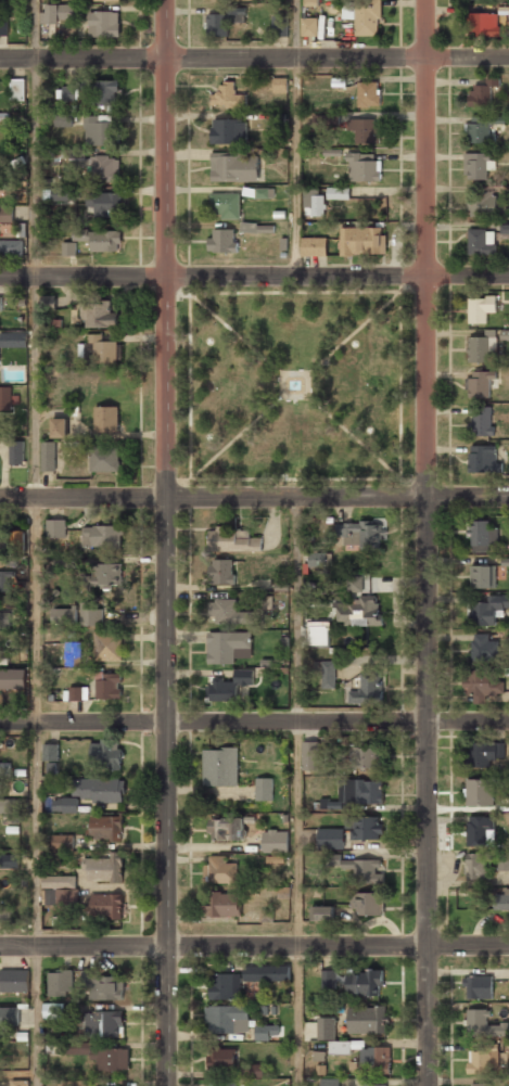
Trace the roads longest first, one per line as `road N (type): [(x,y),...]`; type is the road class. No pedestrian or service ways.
road 1 (residential): [(425,497),(427,1085)]
road 2 (secondary): [(168,1085),(166,498)]
road 3 (secondary): [(166,498),(167,0)]
road 4 (residential): [(426,0),(425,497)]
road 5 (residential): [(428,946),(0,946)]
road 6 (residential): [(427,720),(0,723)]
road 7 (residential): [(427,56),(0,57)]
road 8 (residential): [(425,276),(0,277)]
road 9 (residential): [(425,497),(0,498)]

